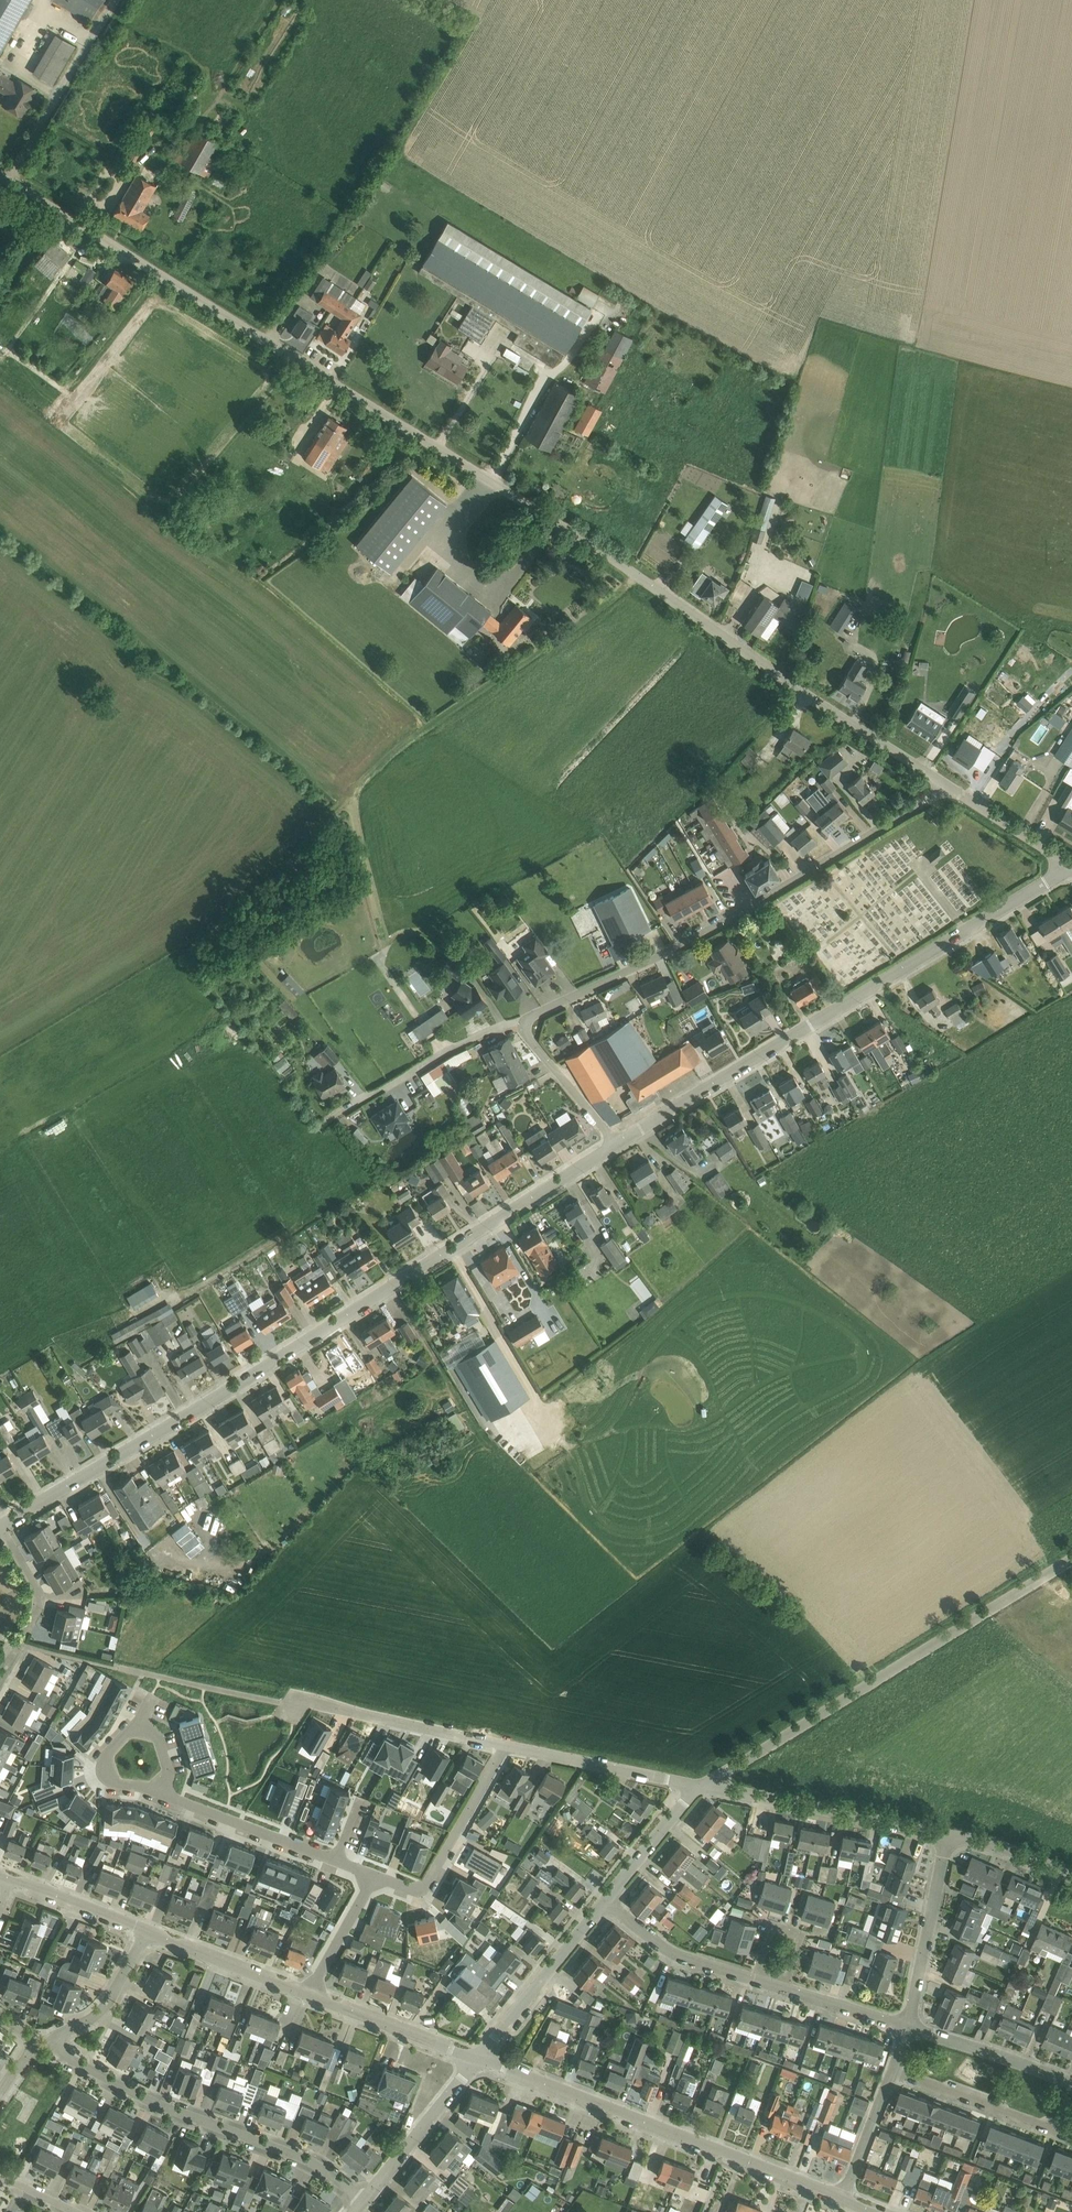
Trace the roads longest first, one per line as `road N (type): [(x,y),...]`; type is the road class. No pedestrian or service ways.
road 1 (unclassified): [(948,788),(461,459),(0,176)]
road 2 (unclassified): [(1,1524),(618,1146)]
road 3 (unclassified): [(618,1146),(1071,865)]
road 4 (residential): [(526,1023),(747,908),(948,788)]
road 5 (unclassified): [(696,1790),(1071,1558)]
road 6 (tertiary): [(842,2200),(481,2057)]
road 7 (residential): [(362,2205),(326,2168),(155,2105),(58,2054),(53,2042)]
road 8 (unclassified): [(947,1837),(696,1790)]
road 9 (track): [(320,1126),(312,1130),(255,1057),(243,1054),(213,1055),(186,1072),(156,1070),(126,1085)]
road 10 (residential): [(320,1126),(462,1042),(526,1023)]
road 11 (residential): [(508,1745),(302,1698),(299,1706)]
road 12 (residential): [(373,1877),(411,1891),(428,1885),(508,1745)]
road 13 (track): [(114,0),(6,179)]
road 14 (unclassified): [(481,2057),(607,1901)]
road 15 (residential): [(906,2028),(947,1837)]
road 16 (residential): [(696,1790),(508,1745)]
road 17 (residential): [(1071,2140),(893,2070)]
road 18 (unclassified): [(362,2205),(481,2057)]
road 19 (tertiary): [(481,2057),(308,1993)]
road 20 (residential): [(165,1794),(335,1862)]
road 21 (residential): [(1071,2084),(906,2028)]
road 22 (tertiary): [(308,1993),(146,1932)]
road 23 (residential): [(755,1977),(677,1951),(607,1901)]
road 24 (residential): [(618,1146),(527,1036),(526,1023)]
road 25 (residential): [(162,1679),(17,1644)]
road 26 (residential): [(53,2042),(105,2008),(146,1932)]
road 27 (tertiary): [(146,1932),(8,1879)]
road 28 (unclassified): [(1071,865),(948,788)]
road 29 (residential): [(786,1988),(804,1936),(772,1925),(755,1977)]
road 30 (unclassified): [(607,1901),(696,1790)]
road 31 (track): [(57,95),(23,67),(53,21),(93,35)]
road 32 (residential): [(842,2200),(893,2070)]
road 33 (residential): [(308,1993),(373,1877)]
road 34 (residential): [(17,1644),(37,1596),(1,1524)]
road 35 (unclassified): [(1071,1876),(947,1837)]
road 36 (residential): [(906,2028),(786,1988)]
road 37 (residential): [(140,1730),(116,1745),(106,1773),(116,1783),(165,1794)]

